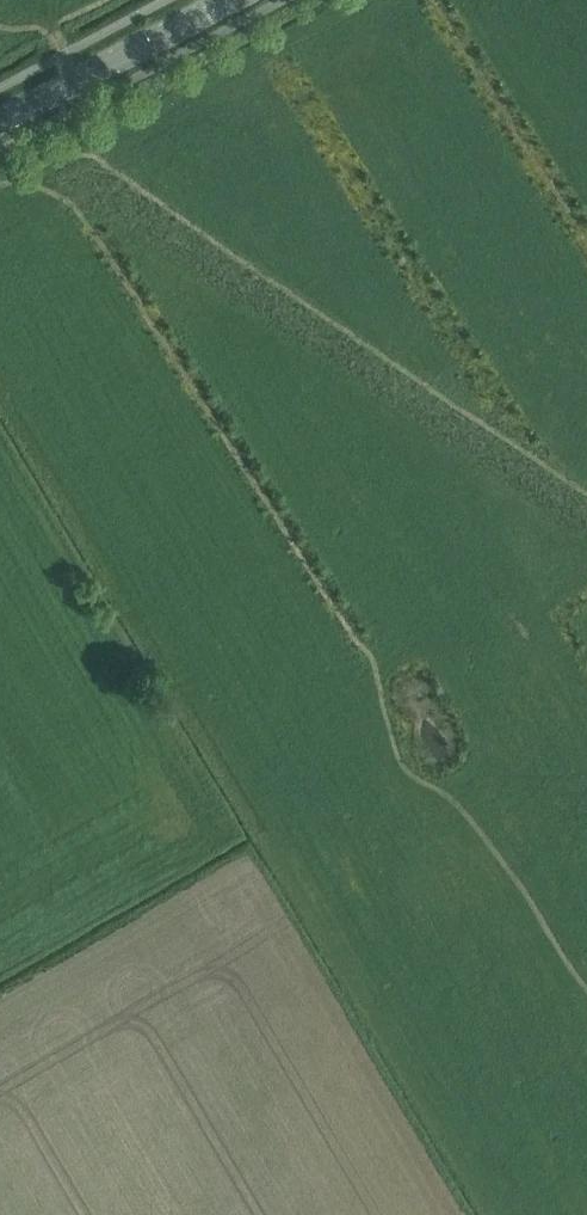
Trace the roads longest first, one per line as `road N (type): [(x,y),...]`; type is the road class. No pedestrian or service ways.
road 1 (tertiary): [(0,121),(229,0)]

